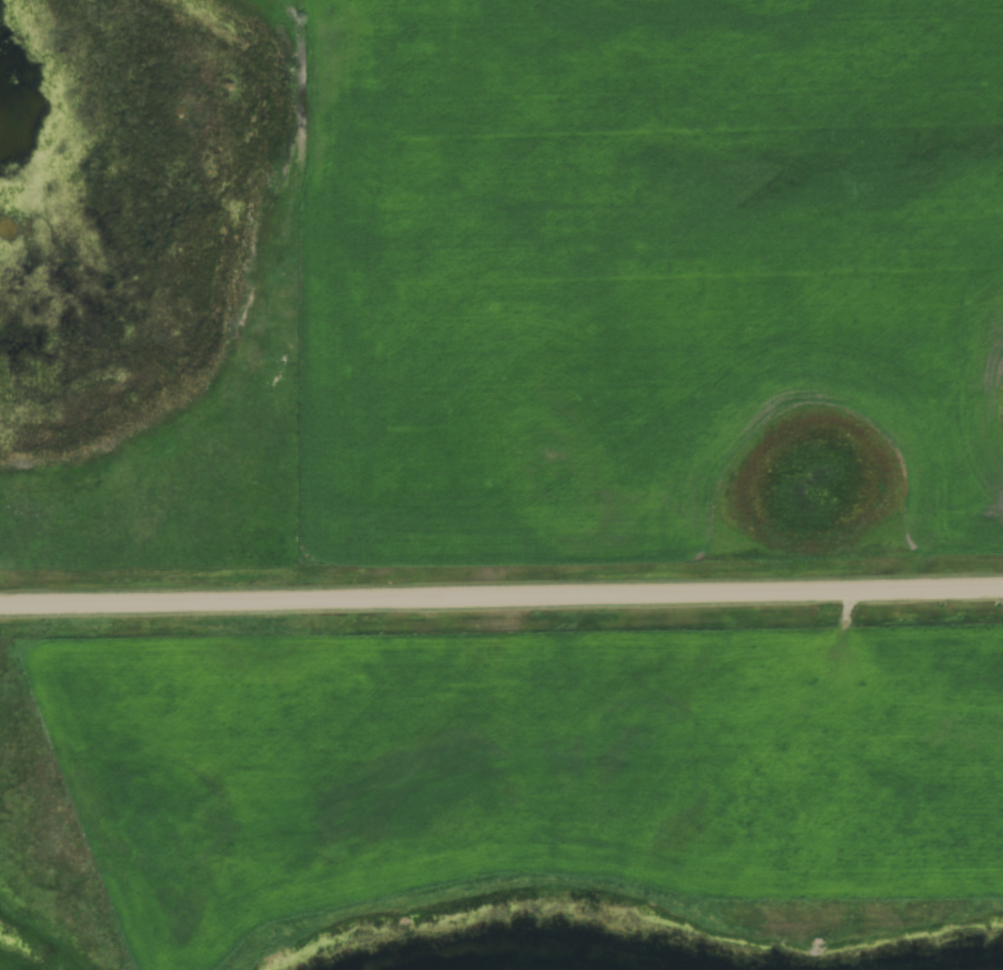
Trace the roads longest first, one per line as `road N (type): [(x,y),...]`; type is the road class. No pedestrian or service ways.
road 1 (tertiary): [(1002,589),(0,606)]

